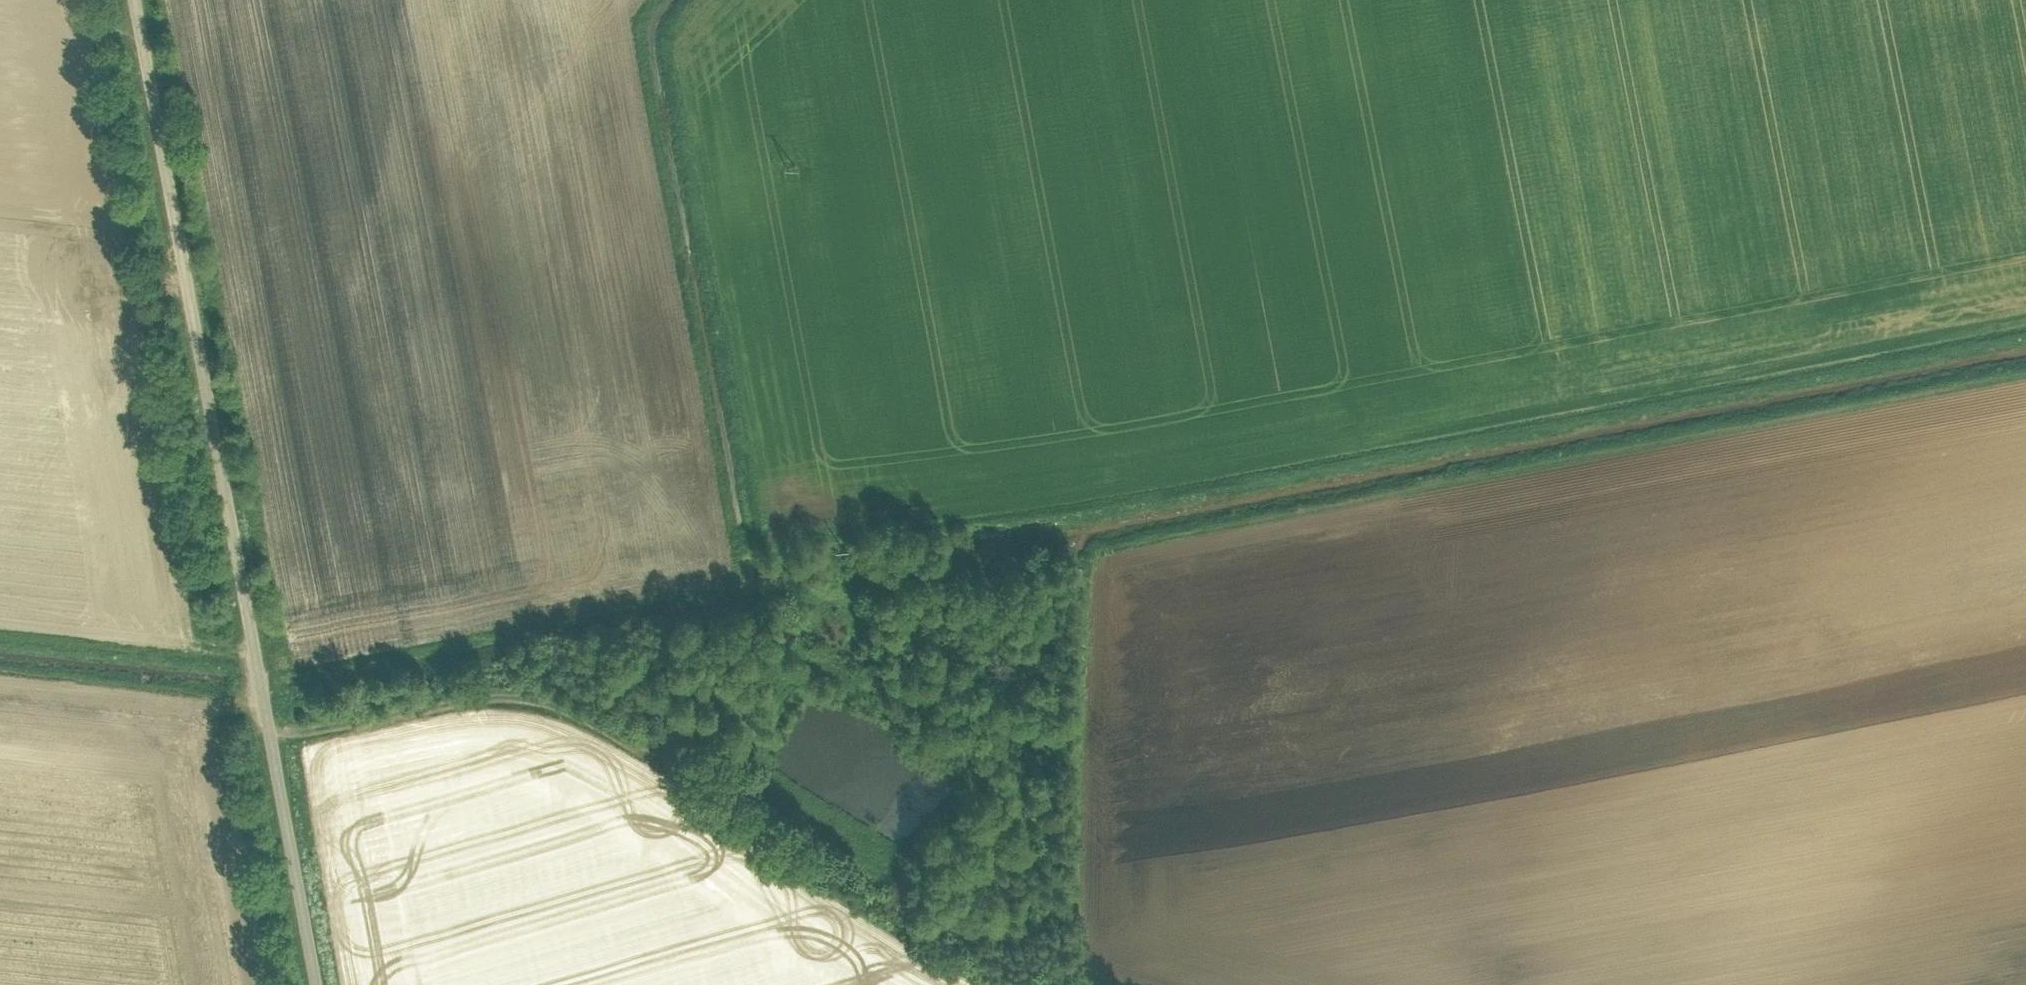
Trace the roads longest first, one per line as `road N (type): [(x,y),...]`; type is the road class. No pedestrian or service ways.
road 1 (unclassified): [(131,0),(312,984)]
road 2 (track): [(267,737),(470,703),(534,703),(702,783)]

